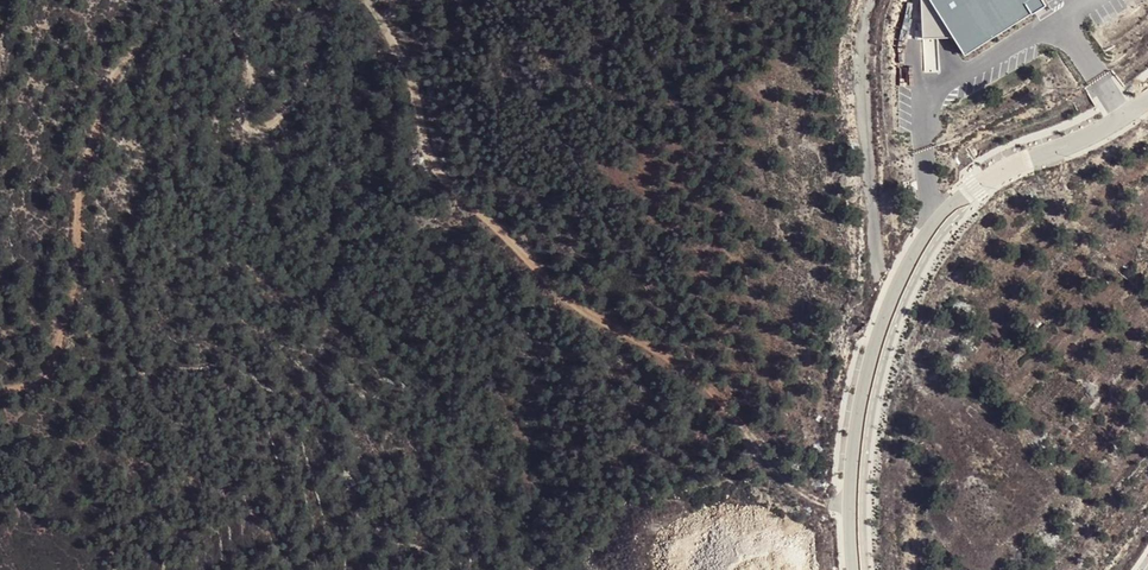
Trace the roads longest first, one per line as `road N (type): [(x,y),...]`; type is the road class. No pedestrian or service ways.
road 1 (track): [(372,0),(425,88),(435,153),(449,176),(581,301),(699,371),(818,498),(851,503)]
road 2 (unclassified): [(854,569),(858,430),(881,330),(924,240),(993,175),(1105,128),(1147,98)]
road 3 (track): [(0,388),(18,387),(68,333),(90,173),(119,76),(165,0)]
road 4 (track): [(223,0),(248,56),(243,94),(260,119),(293,104),(330,0)]

